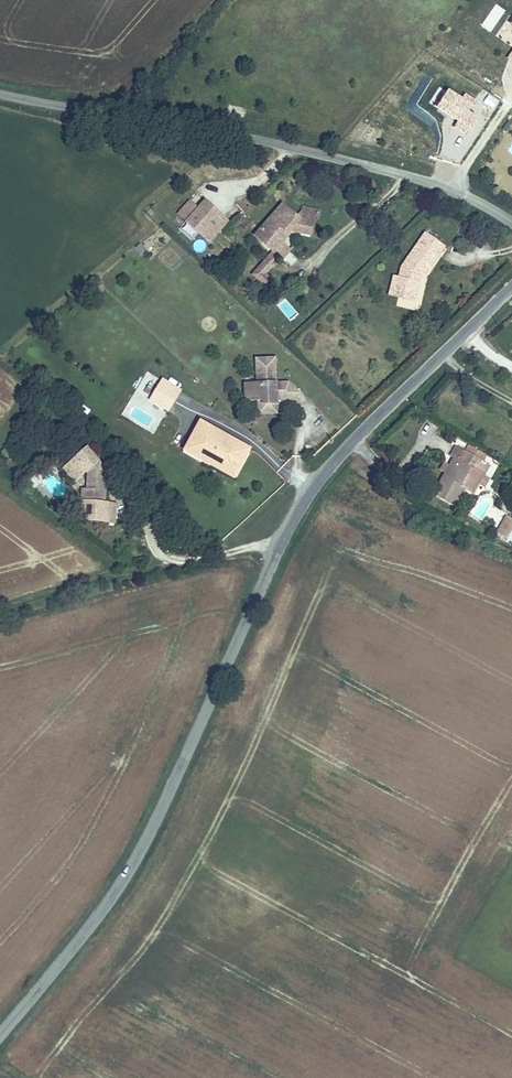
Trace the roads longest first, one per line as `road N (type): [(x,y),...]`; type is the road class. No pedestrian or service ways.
road 1 (unclassified): [(511,286),(355,436),(278,542),(128,868),(0,1031)]
road 2 (unclassified): [(0,95),(312,150),(447,187),(511,221)]
road 3 (track): [(278,542),(0,611)]

